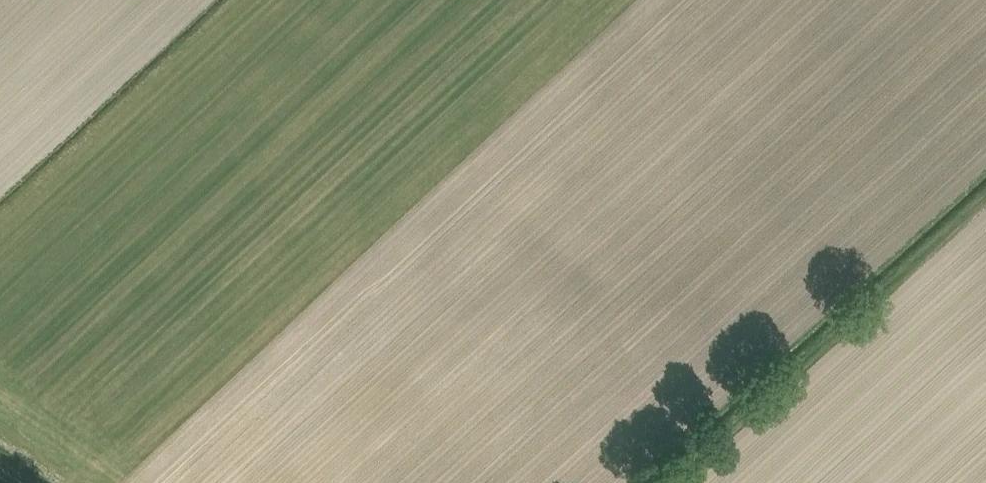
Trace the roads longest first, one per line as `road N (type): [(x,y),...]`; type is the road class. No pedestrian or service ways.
road 1 (track): [(985,196),(673,482)]

